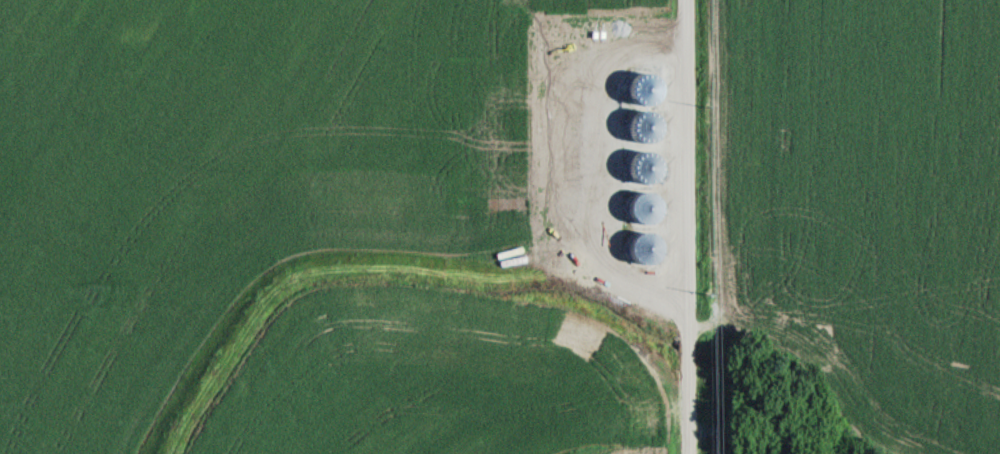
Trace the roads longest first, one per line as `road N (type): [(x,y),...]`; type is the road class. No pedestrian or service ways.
road 1 (residential): [(682,453),(681,0)]

